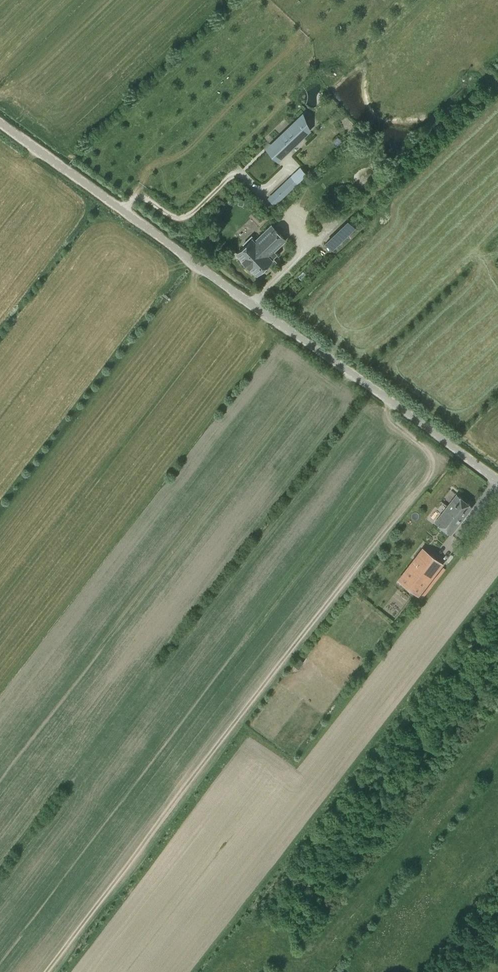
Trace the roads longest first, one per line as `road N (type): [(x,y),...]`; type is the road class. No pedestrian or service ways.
road 1 (unclassified): [(497,481),(0,122)]

